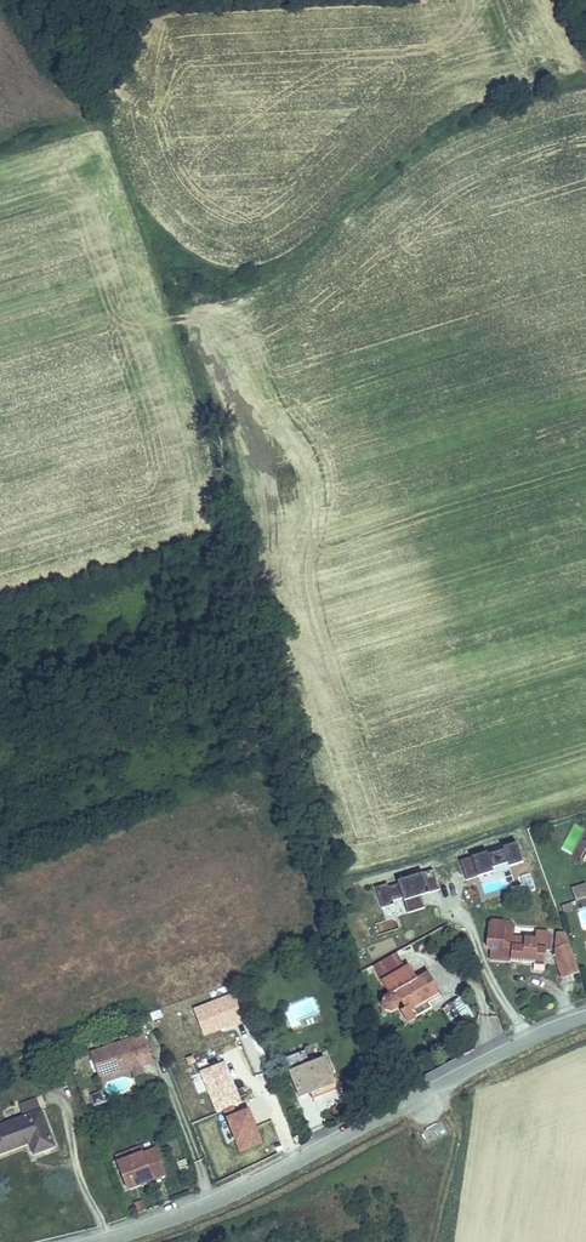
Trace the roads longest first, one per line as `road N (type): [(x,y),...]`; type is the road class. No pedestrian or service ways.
road 1 (residential): [(89,1241),(189,1214),(500,1053),(585,1020)]

